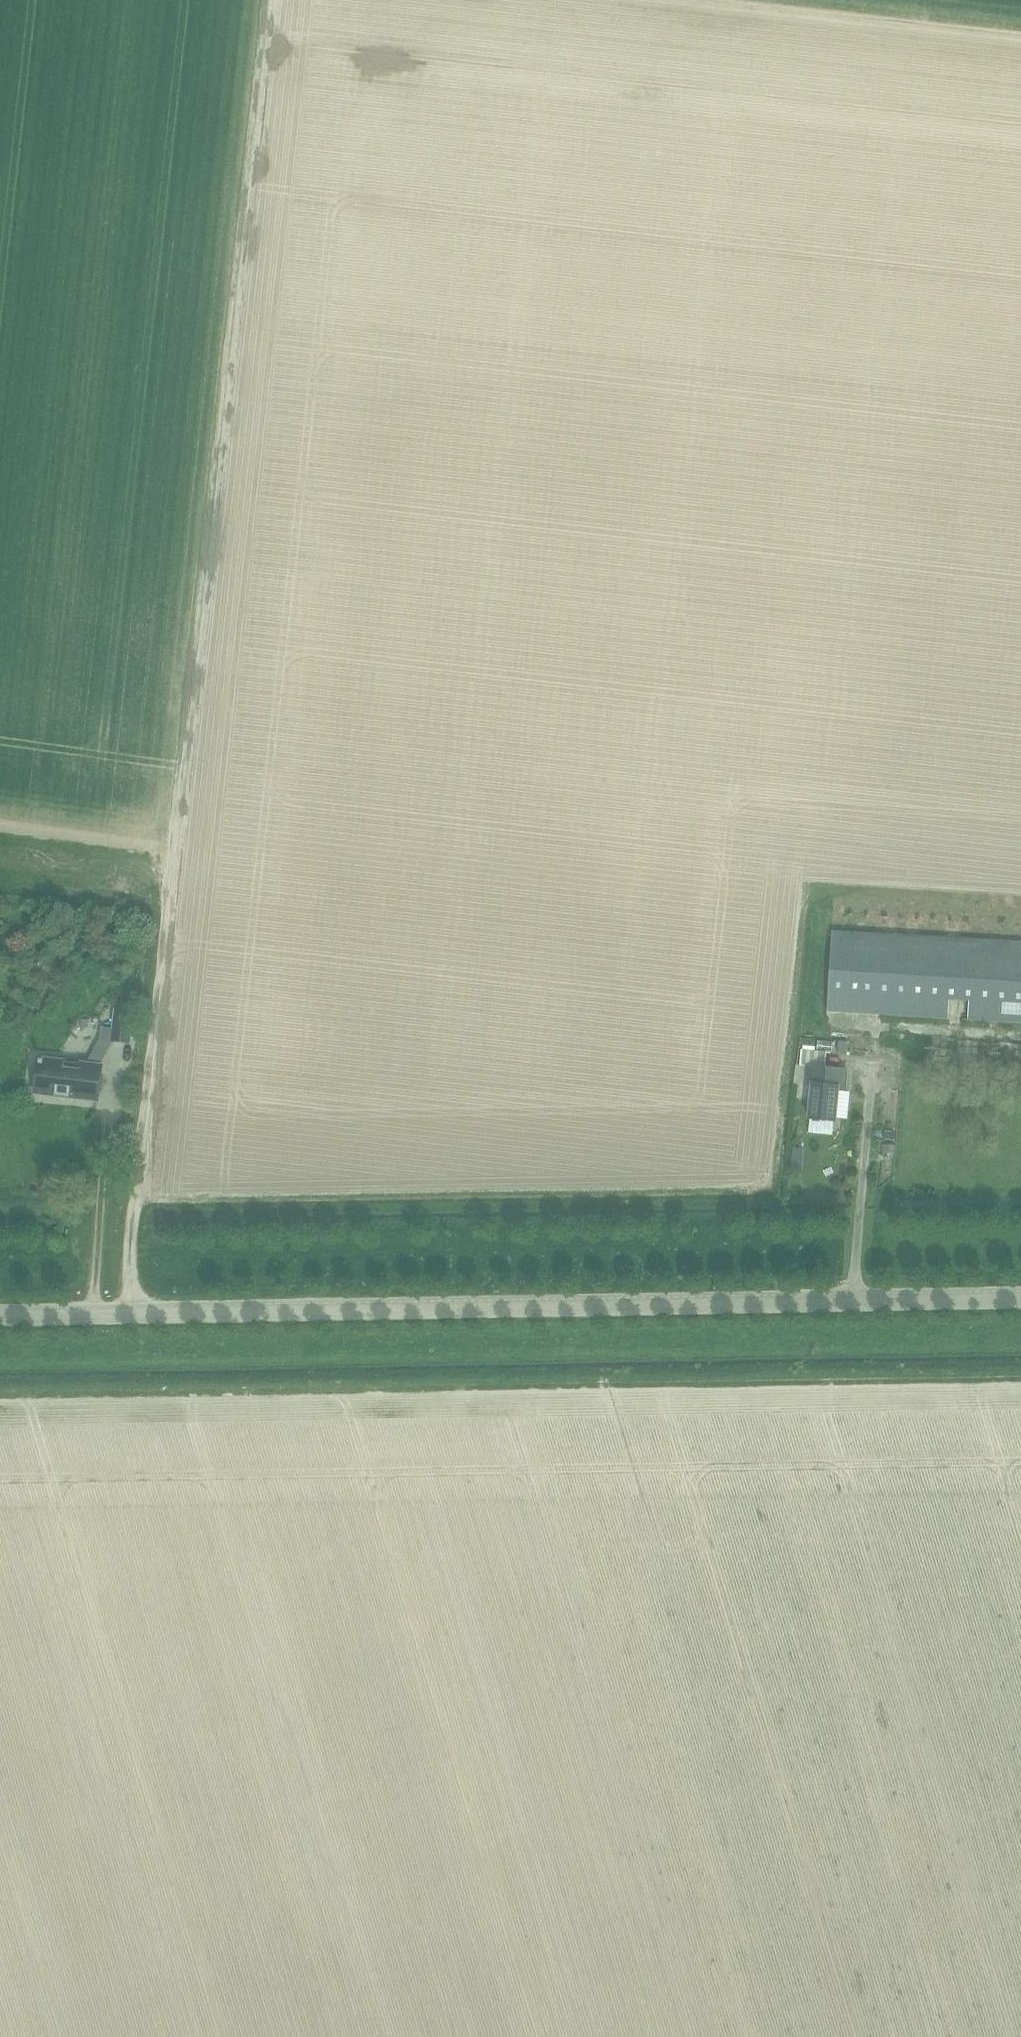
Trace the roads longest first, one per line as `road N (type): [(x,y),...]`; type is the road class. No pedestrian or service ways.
road 1 (track): [(124,1314),(266,0)]
road 2 (tertiary): [(0,1317),(1020,1301)]

